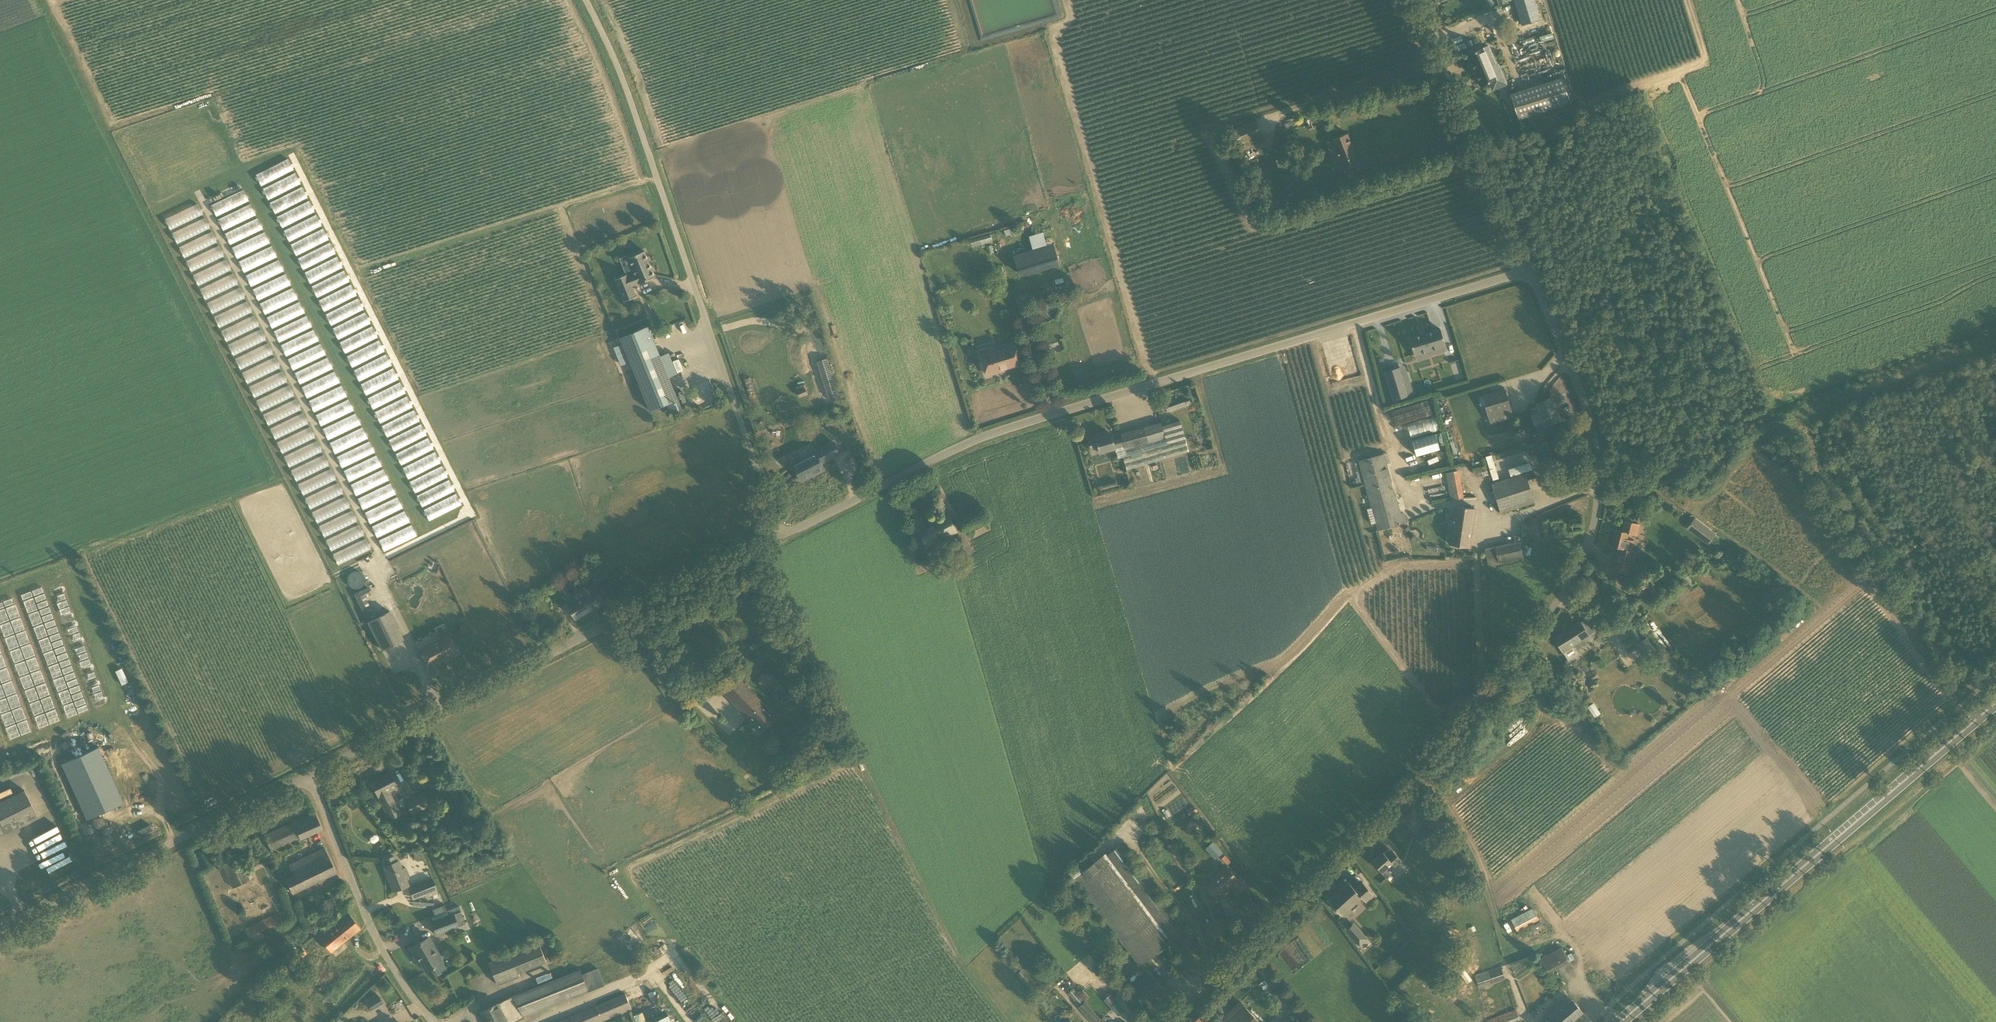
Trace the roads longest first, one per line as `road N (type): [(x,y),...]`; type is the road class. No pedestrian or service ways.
road 1 (unclassified): [(1171,1021),(1389,813),(1493,700),(1583,566),(1599,484),(1597,450),(1529,269)]
road 2 (unclassified): [(779,537),(1025,423),(1529,269)]
road 3 (unclassified): [(779,537),(635,113),(585,0)]
road 4 (unclassified): [(308,777),(779,537)]
road 5 (primary): [(1621,1021),(1995,702)]
road 6 (track): [(1995,346),(1767,433),(1714,493),(1700,498),(1671,492),(1639,464),(1597,450)]
road 7 (unclassified): [(0,932),(308,777)]
road 8 (unclassified): [(1529,269),(1418,0)]
road 9 (unclassified): [(434,1021),(393,973),(308,777)]

